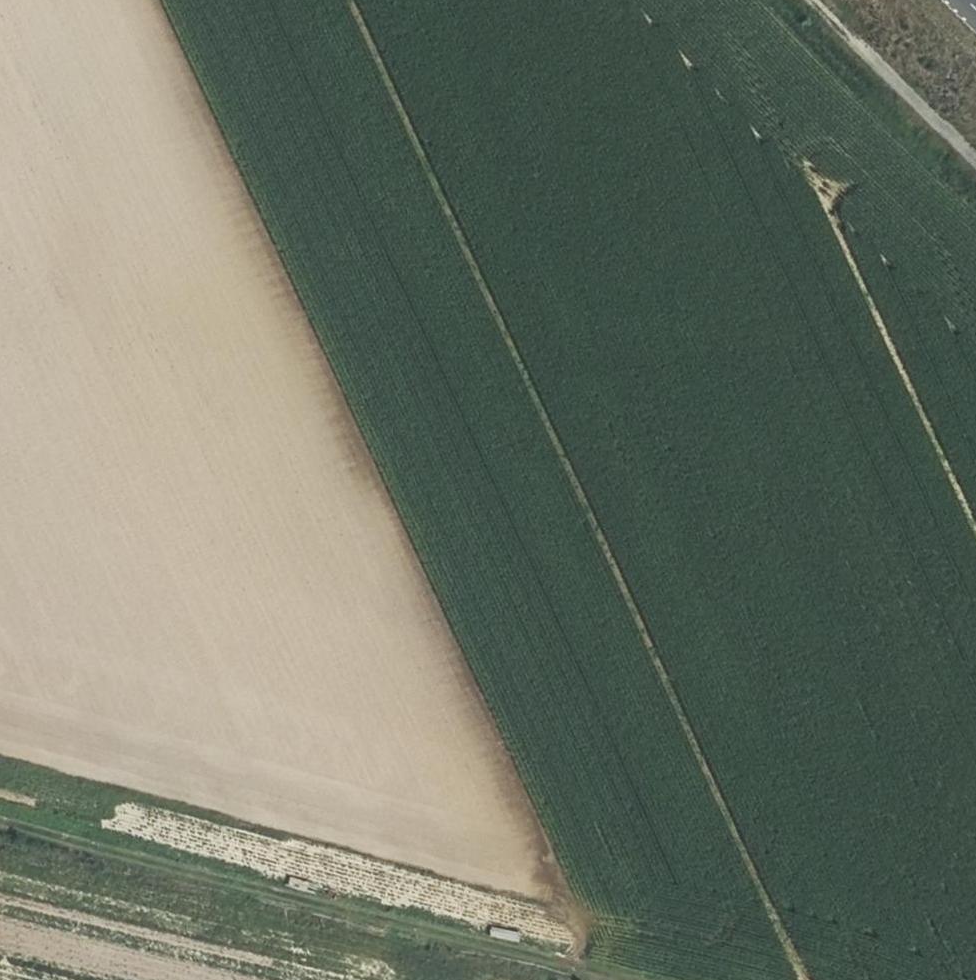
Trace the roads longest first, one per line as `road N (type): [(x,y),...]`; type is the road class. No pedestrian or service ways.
road 1 (track): [(0,823),(623,979)]
road 2 (track): [(816,0),(975,161)]

